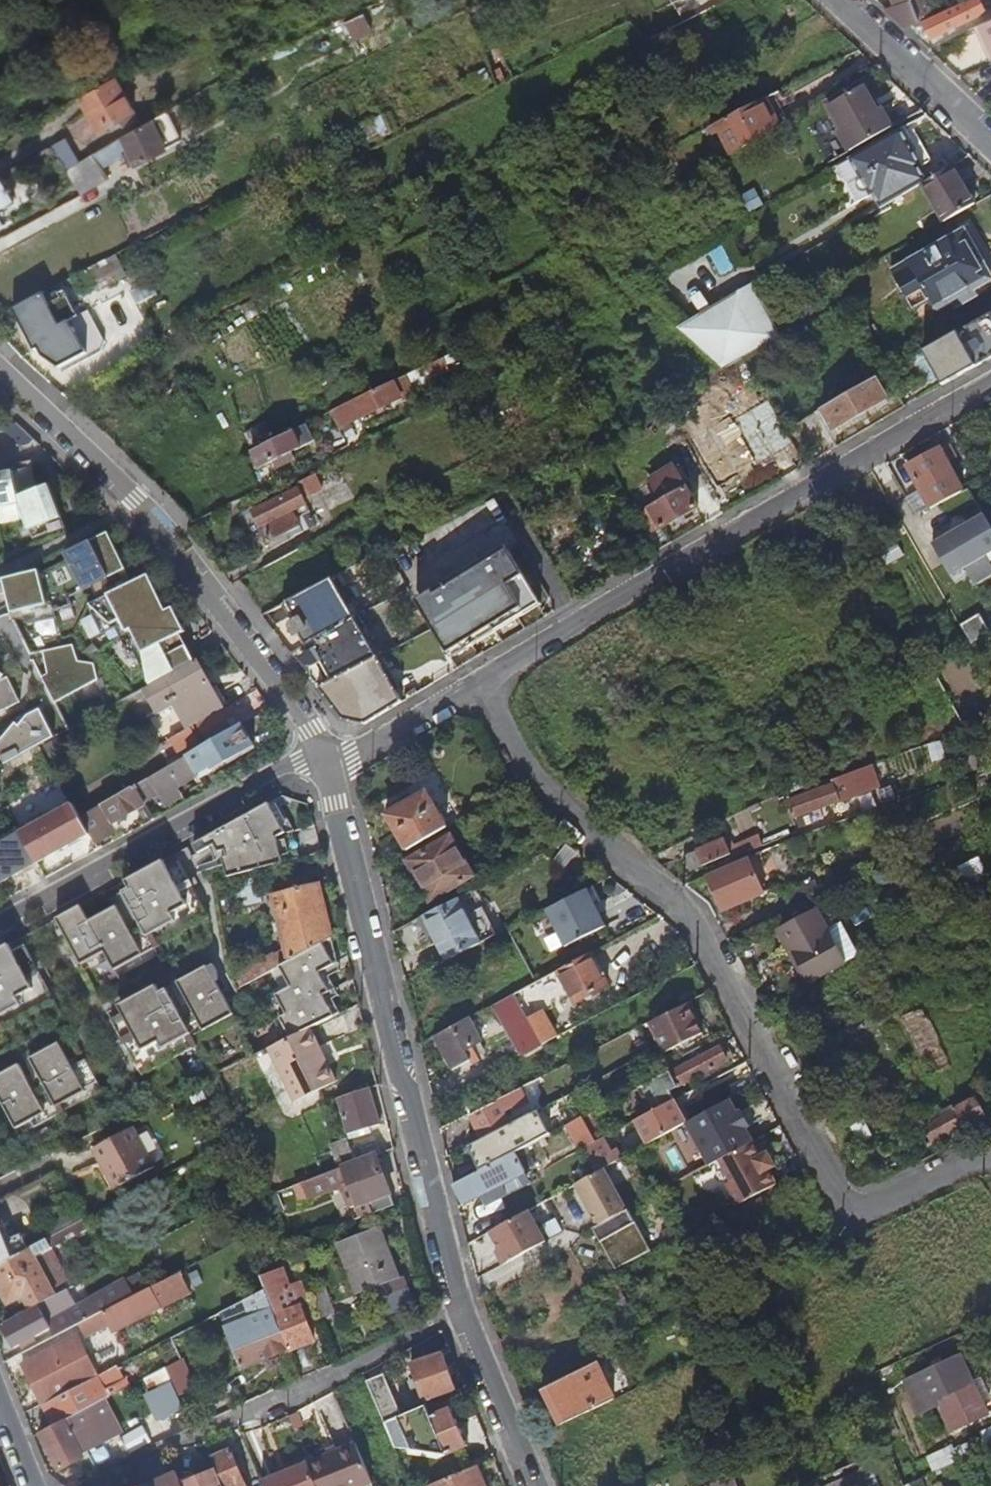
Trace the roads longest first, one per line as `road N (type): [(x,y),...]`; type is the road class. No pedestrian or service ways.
road 1 (residential): [(476,680),(556,798),(686,908),(825,1170),(855,1199),(890,1205),(973,1158),(990,1162)]
road 2 (residential): [(326,762),(463,1315),(536,1485)]
road 3 (residential): [(476,680),(990,381)]
road 4 (residential): [(0,362),(121,478),(311,730),(326,762)]
road 5 (residential): [(104,864),(294,759),(326,762)]
road 6 (residential): [(839,0),(990,144)]
road 7 (residential): [(326,762),(353,760),(476,680)]

